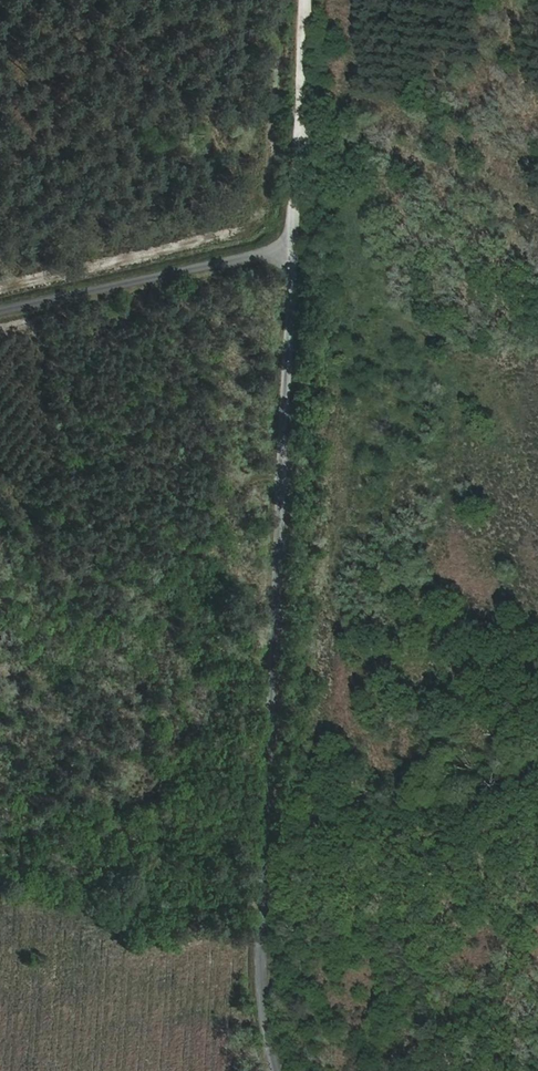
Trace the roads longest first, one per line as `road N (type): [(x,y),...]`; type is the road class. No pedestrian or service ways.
road 1 (residential): [(279,1070),(258,979),(286,247)]
road 2 (track): [(278,474),(236,502),(135,605),(14,668),(0,661)]
road 3 (unclassified): [(286,247),(0,308)]
road 4 (track): [(286,247),(299,0)]

